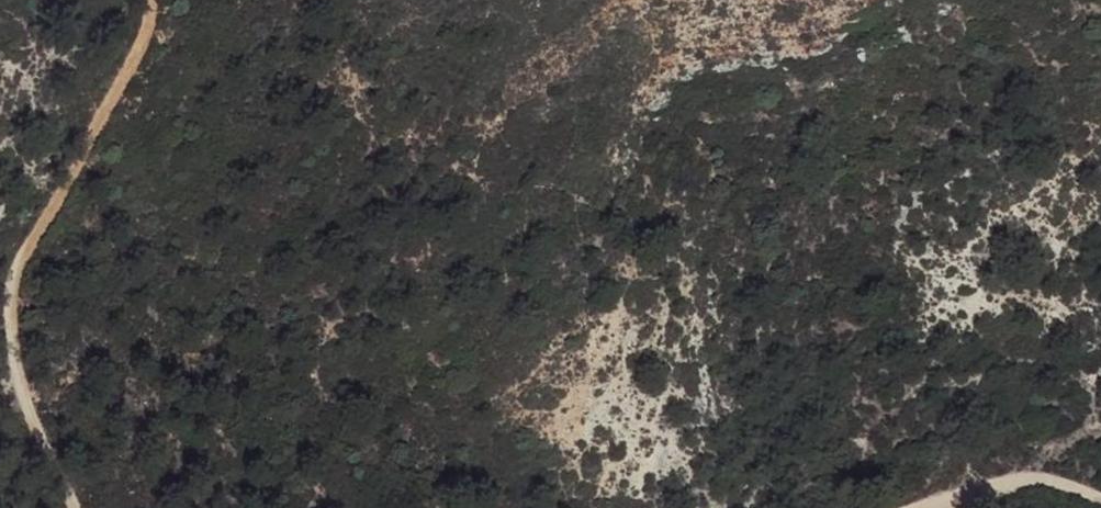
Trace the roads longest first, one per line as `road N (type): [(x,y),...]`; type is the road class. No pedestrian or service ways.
road 1 (track): [(74,507),(13,377),(15,274),(96,136),(153,0)]
road 2 (track): [(1100,496),(1032,470),(898,507)]

